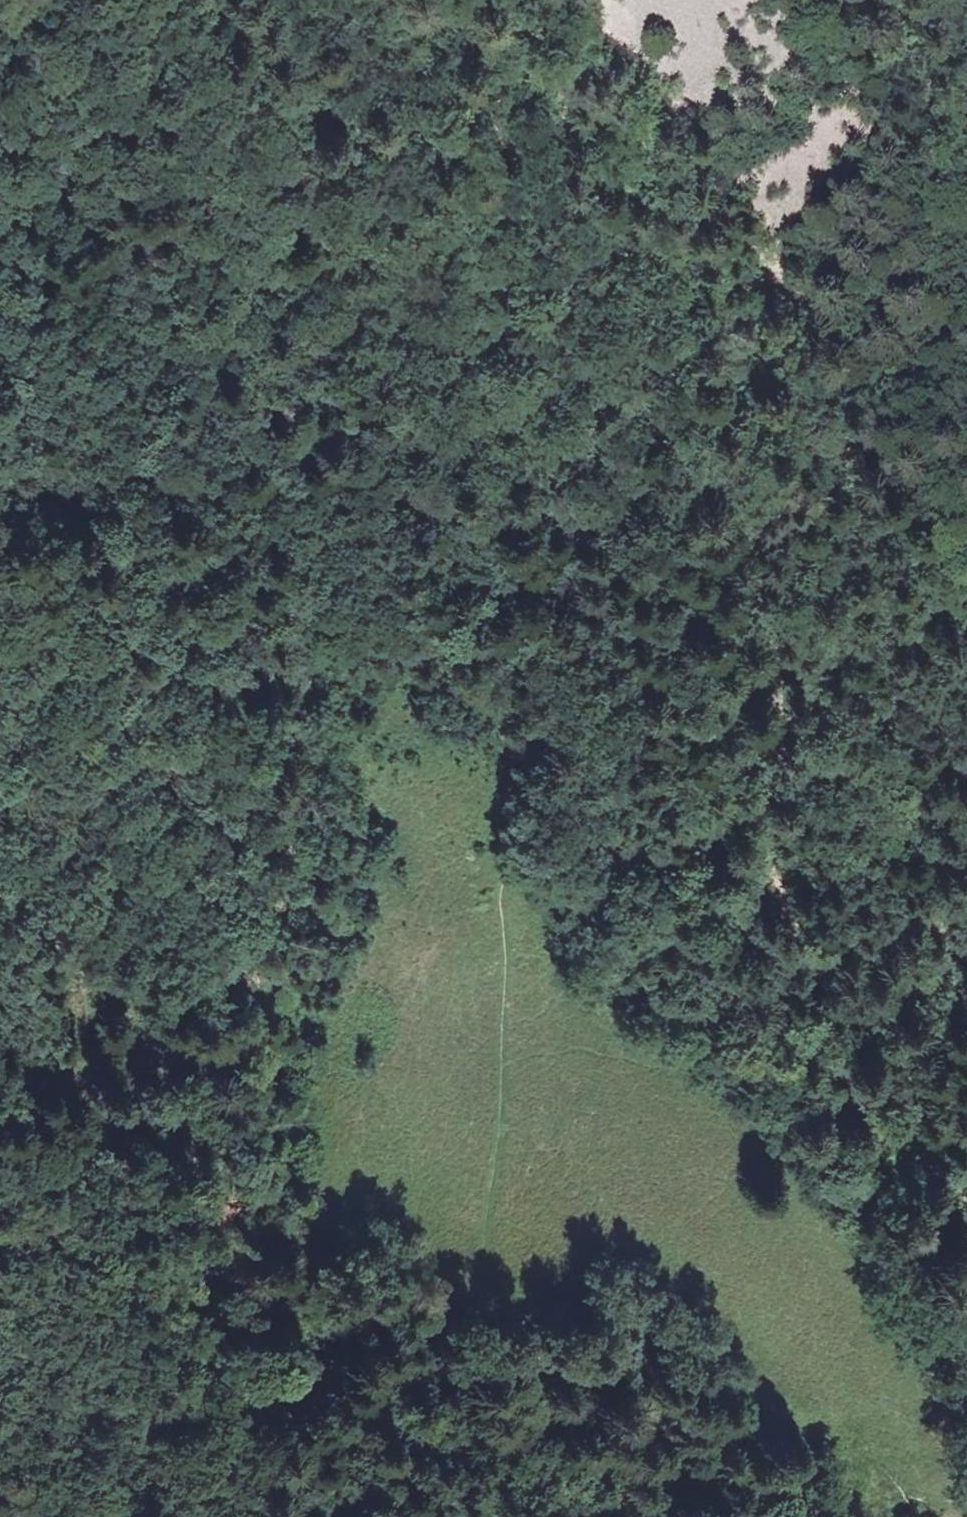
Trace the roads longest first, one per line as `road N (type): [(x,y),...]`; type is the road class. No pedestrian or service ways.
road 1 (track): [(868,1119),(779,892),(763,787),(761,663)]
road 2 (track): [(759,1119),(868,1119),(966,1259)]

